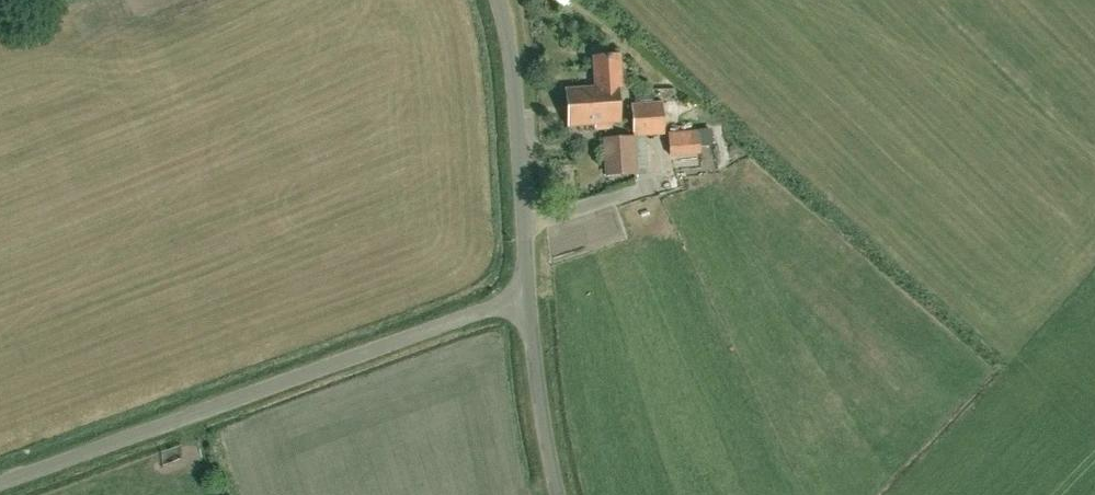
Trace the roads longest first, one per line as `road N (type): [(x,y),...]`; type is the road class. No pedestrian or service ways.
road 1 (unclassified): [(0,477),(529,296)]
road 2 (unclassified): [(529,296),(511,51),(499,0)]
road 3 (unclassified): [(557,494),(529,296)]

